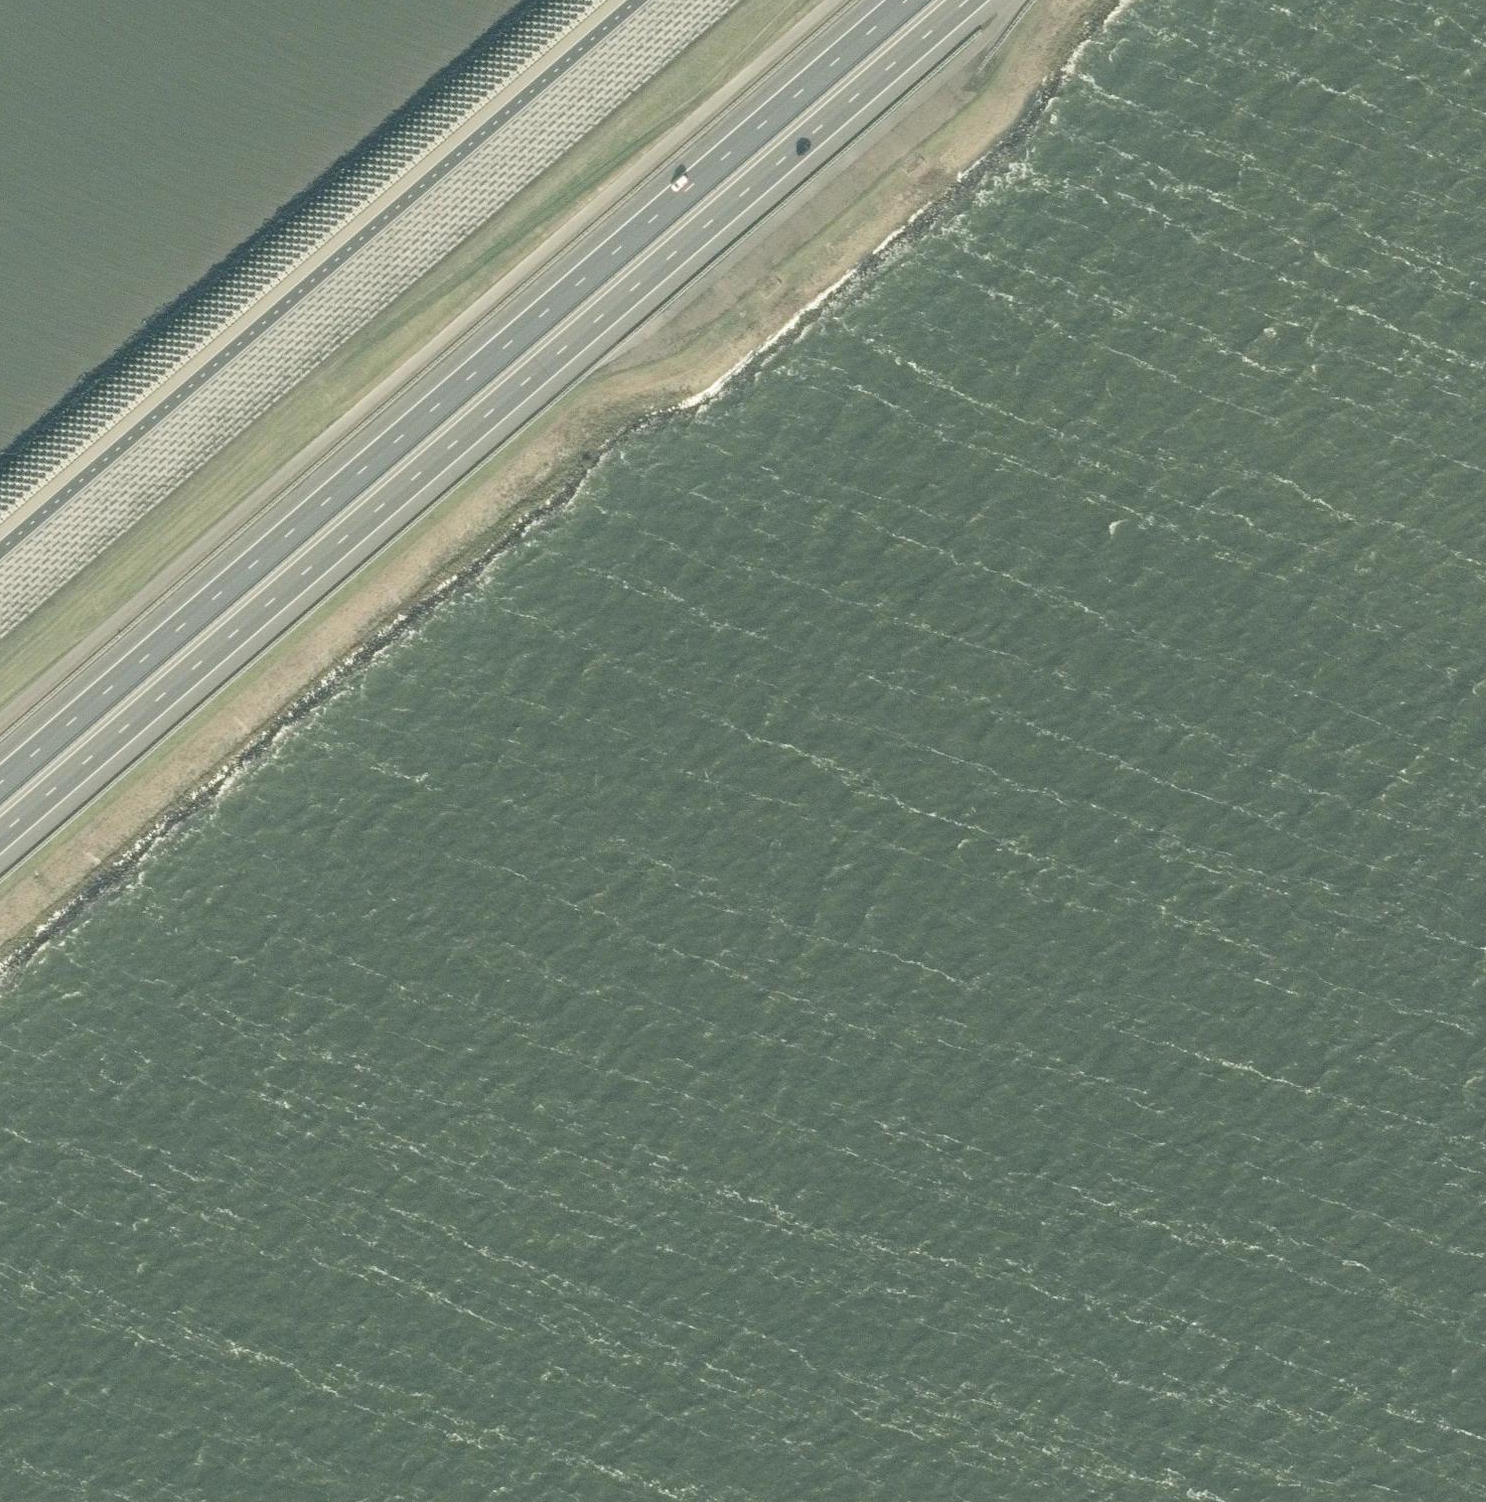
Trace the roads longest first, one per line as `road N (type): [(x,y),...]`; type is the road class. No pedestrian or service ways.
road 1 (motorway): [(0,837),(970,0)]
road 2 (motorway): [(908,0),(0,784)]

